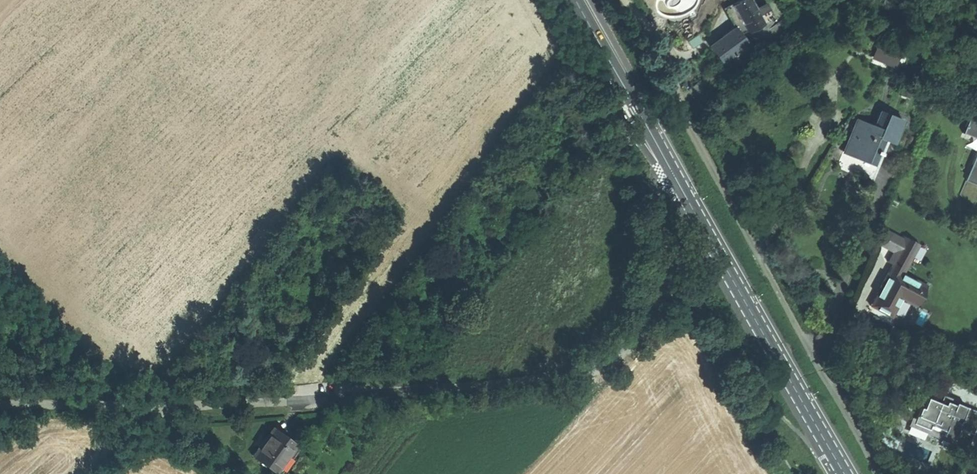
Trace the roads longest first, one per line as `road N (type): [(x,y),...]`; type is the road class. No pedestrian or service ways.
road 1 (unclassified): [(0,406),(296,401),(603,367),(643,331),(655,274),(655,180),(674,170)]
road 2 (secondary): [(847,473),(674,170)]
road 3 (secondary): [(674,170),(579,0)]

